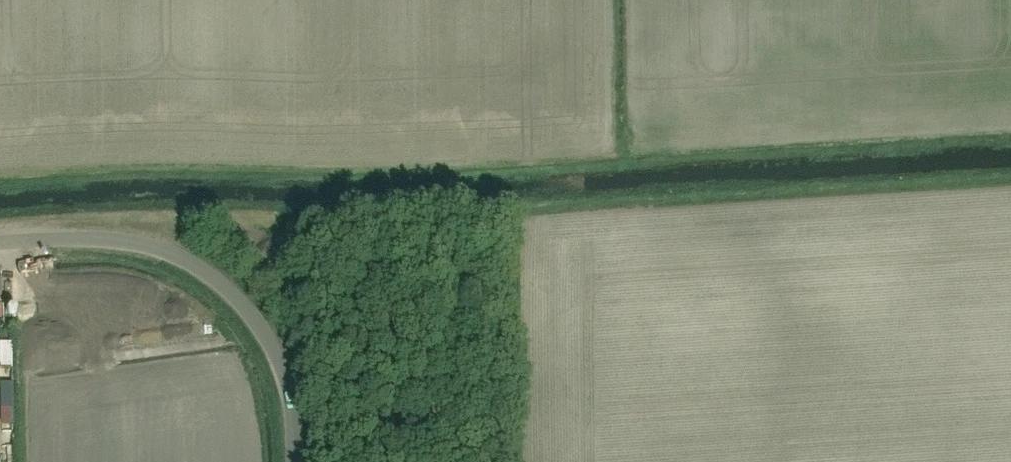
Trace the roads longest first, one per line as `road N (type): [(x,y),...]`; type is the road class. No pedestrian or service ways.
road 1 (unclassified): [(292,461),(283,367),(231,292),(189,261),(134,243),(0,241)]

